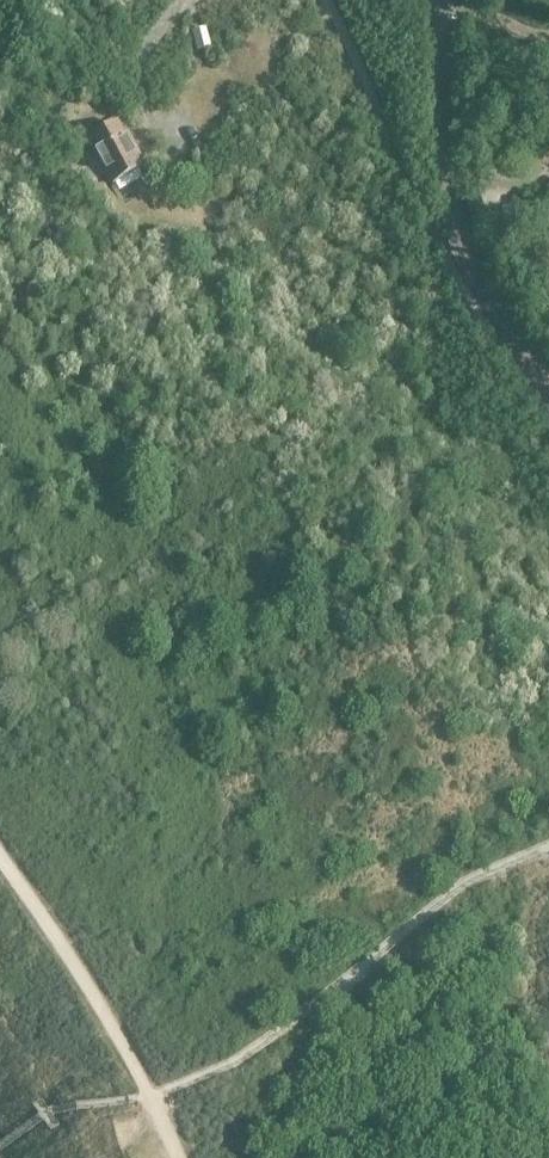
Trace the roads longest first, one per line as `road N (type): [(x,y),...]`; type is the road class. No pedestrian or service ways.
road 1 (unclassified): [(548,388),(476,276),(453,209),(440,0)]

